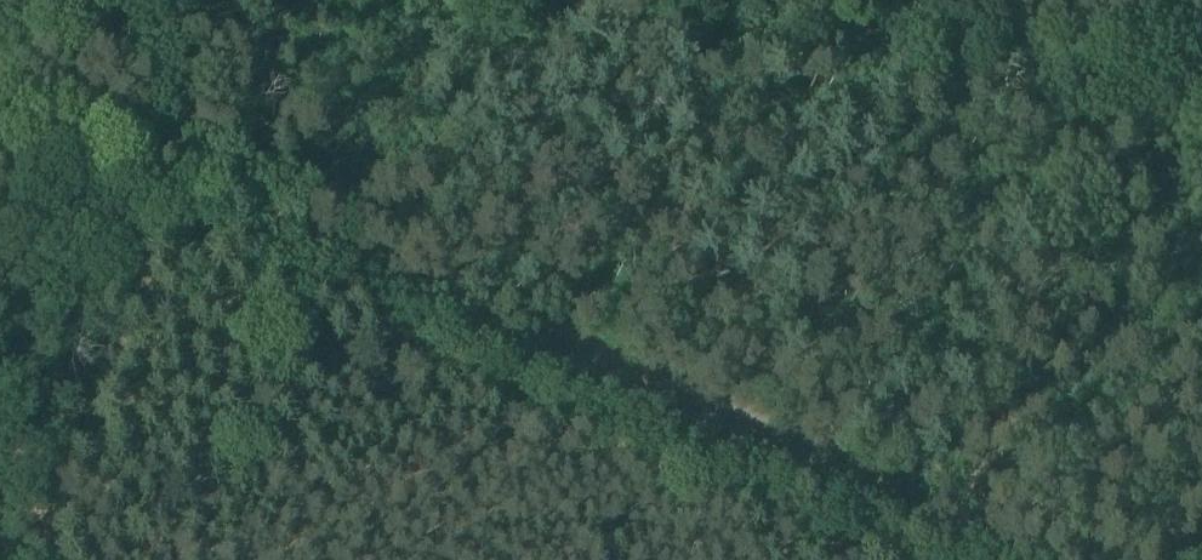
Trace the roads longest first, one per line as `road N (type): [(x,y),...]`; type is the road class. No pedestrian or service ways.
road 1 (track): [(0,282),(115,118)]

